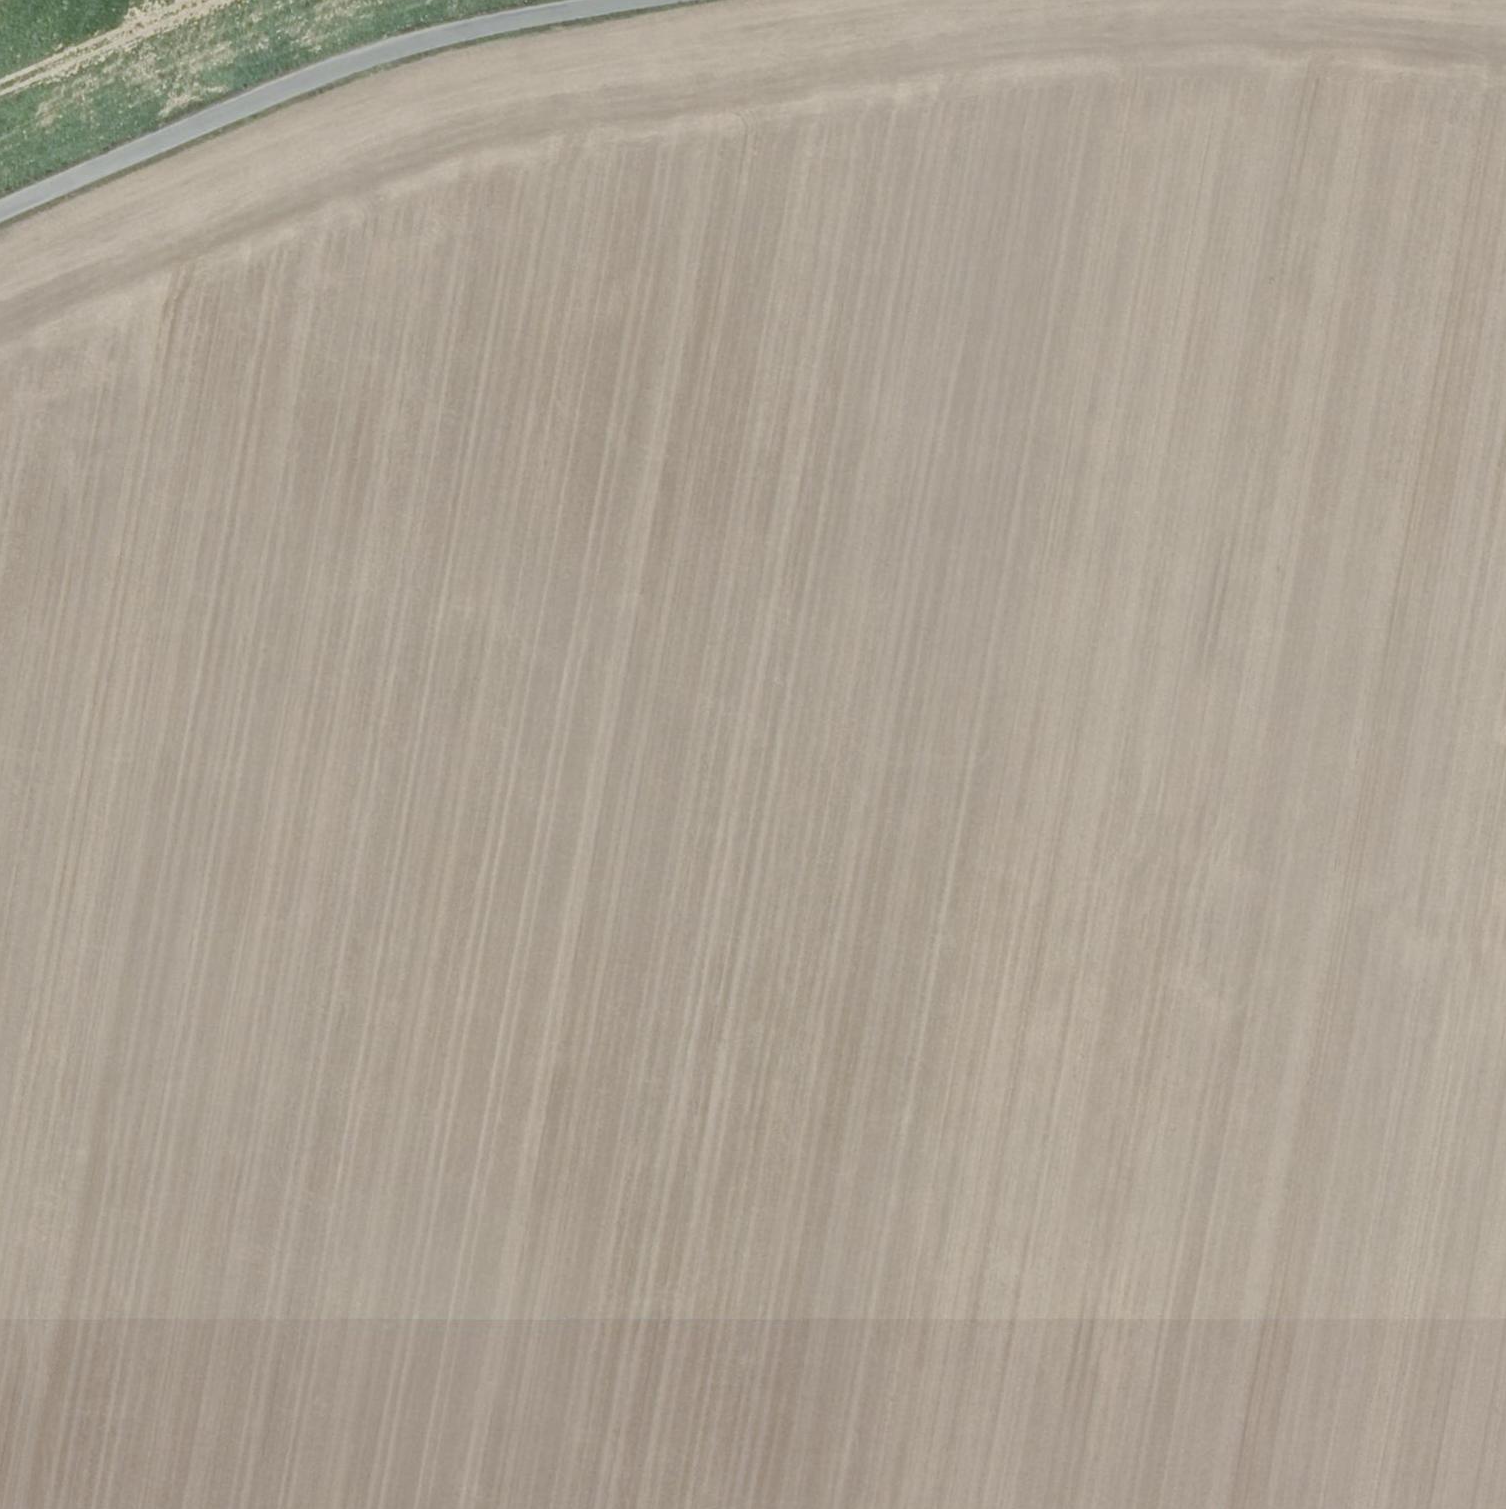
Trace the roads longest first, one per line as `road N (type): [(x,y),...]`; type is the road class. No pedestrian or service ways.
road 1 (unclassified): [(650,0),(481,27),(363,59),(0,213)]

